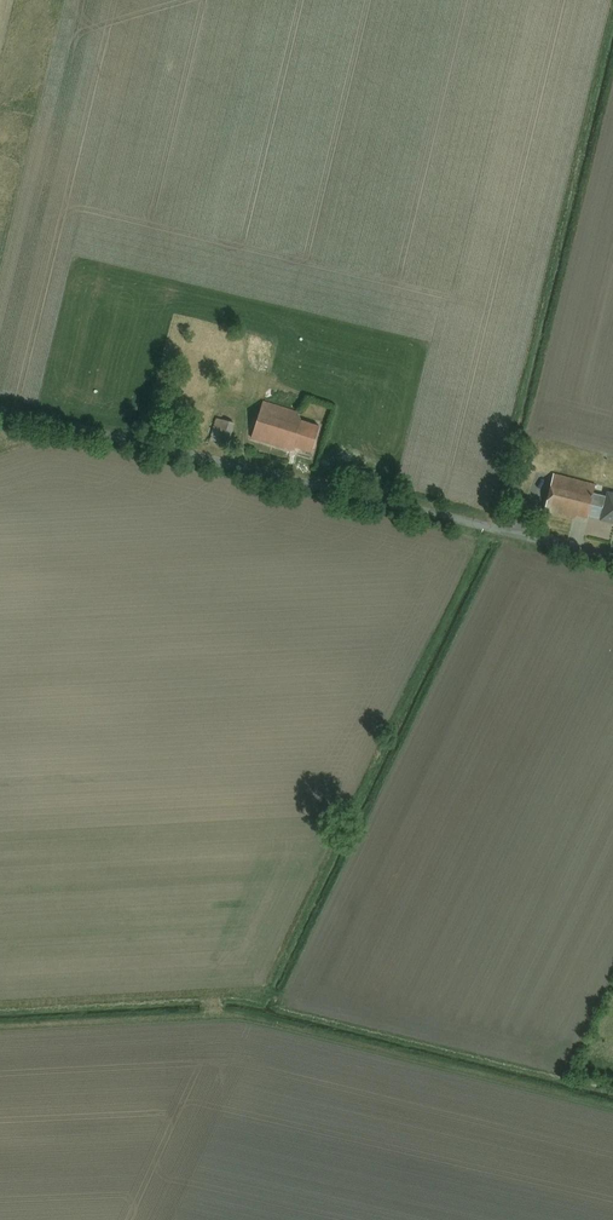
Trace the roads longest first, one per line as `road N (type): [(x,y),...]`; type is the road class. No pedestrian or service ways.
road 1 (unclassified): [(0,404),(612,553)]

